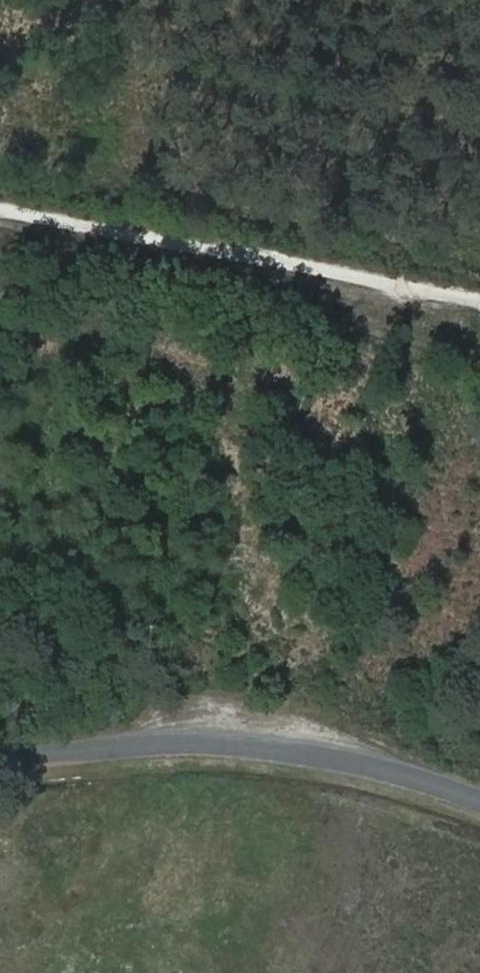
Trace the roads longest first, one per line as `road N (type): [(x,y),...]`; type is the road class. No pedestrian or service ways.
road 1 (track): [(479,298),(0,208)]
road 2 (unclassified): [(0,743),(392,772),(479,803)]

